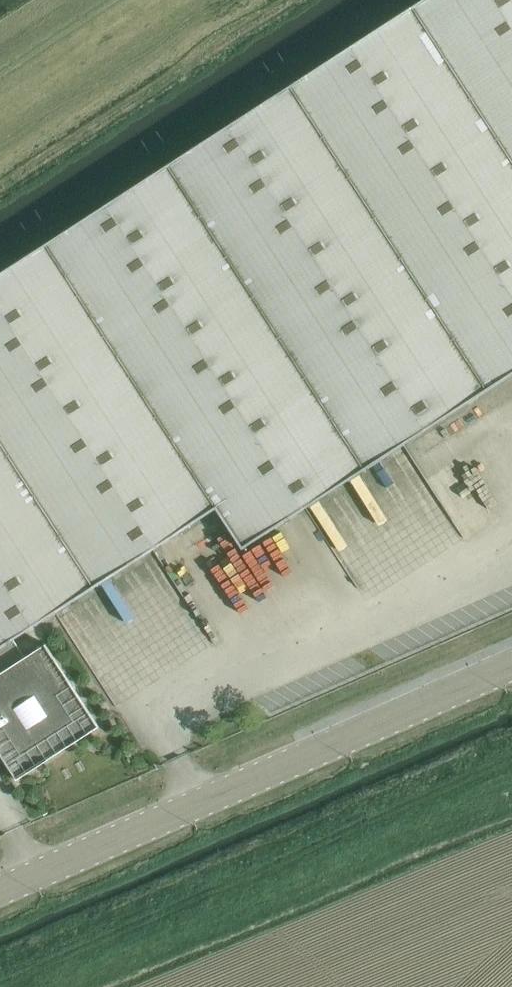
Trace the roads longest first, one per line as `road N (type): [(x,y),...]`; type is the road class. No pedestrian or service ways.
road 1 (unclassified): [(0,890),(511,664)]

